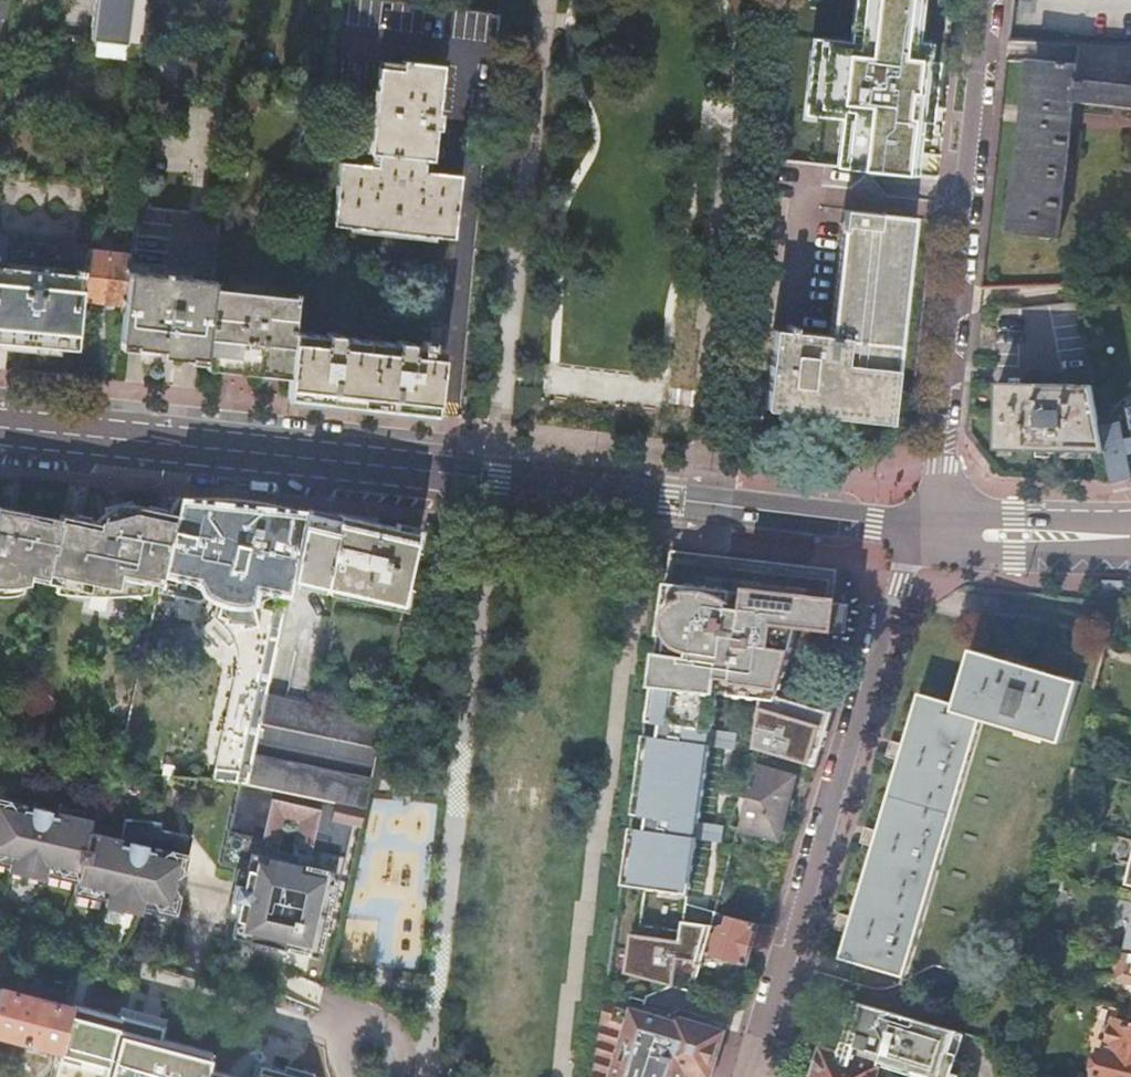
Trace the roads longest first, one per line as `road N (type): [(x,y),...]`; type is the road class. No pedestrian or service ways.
road 1 (secondary): [(917,531),(0,427)]
road 2 (residential): [(917,531),(762,1076)]
road 3 (residential): [(982,0),(940,470),(917,531)]
road 4 (secondary): [(1130,535),(917,531)]

